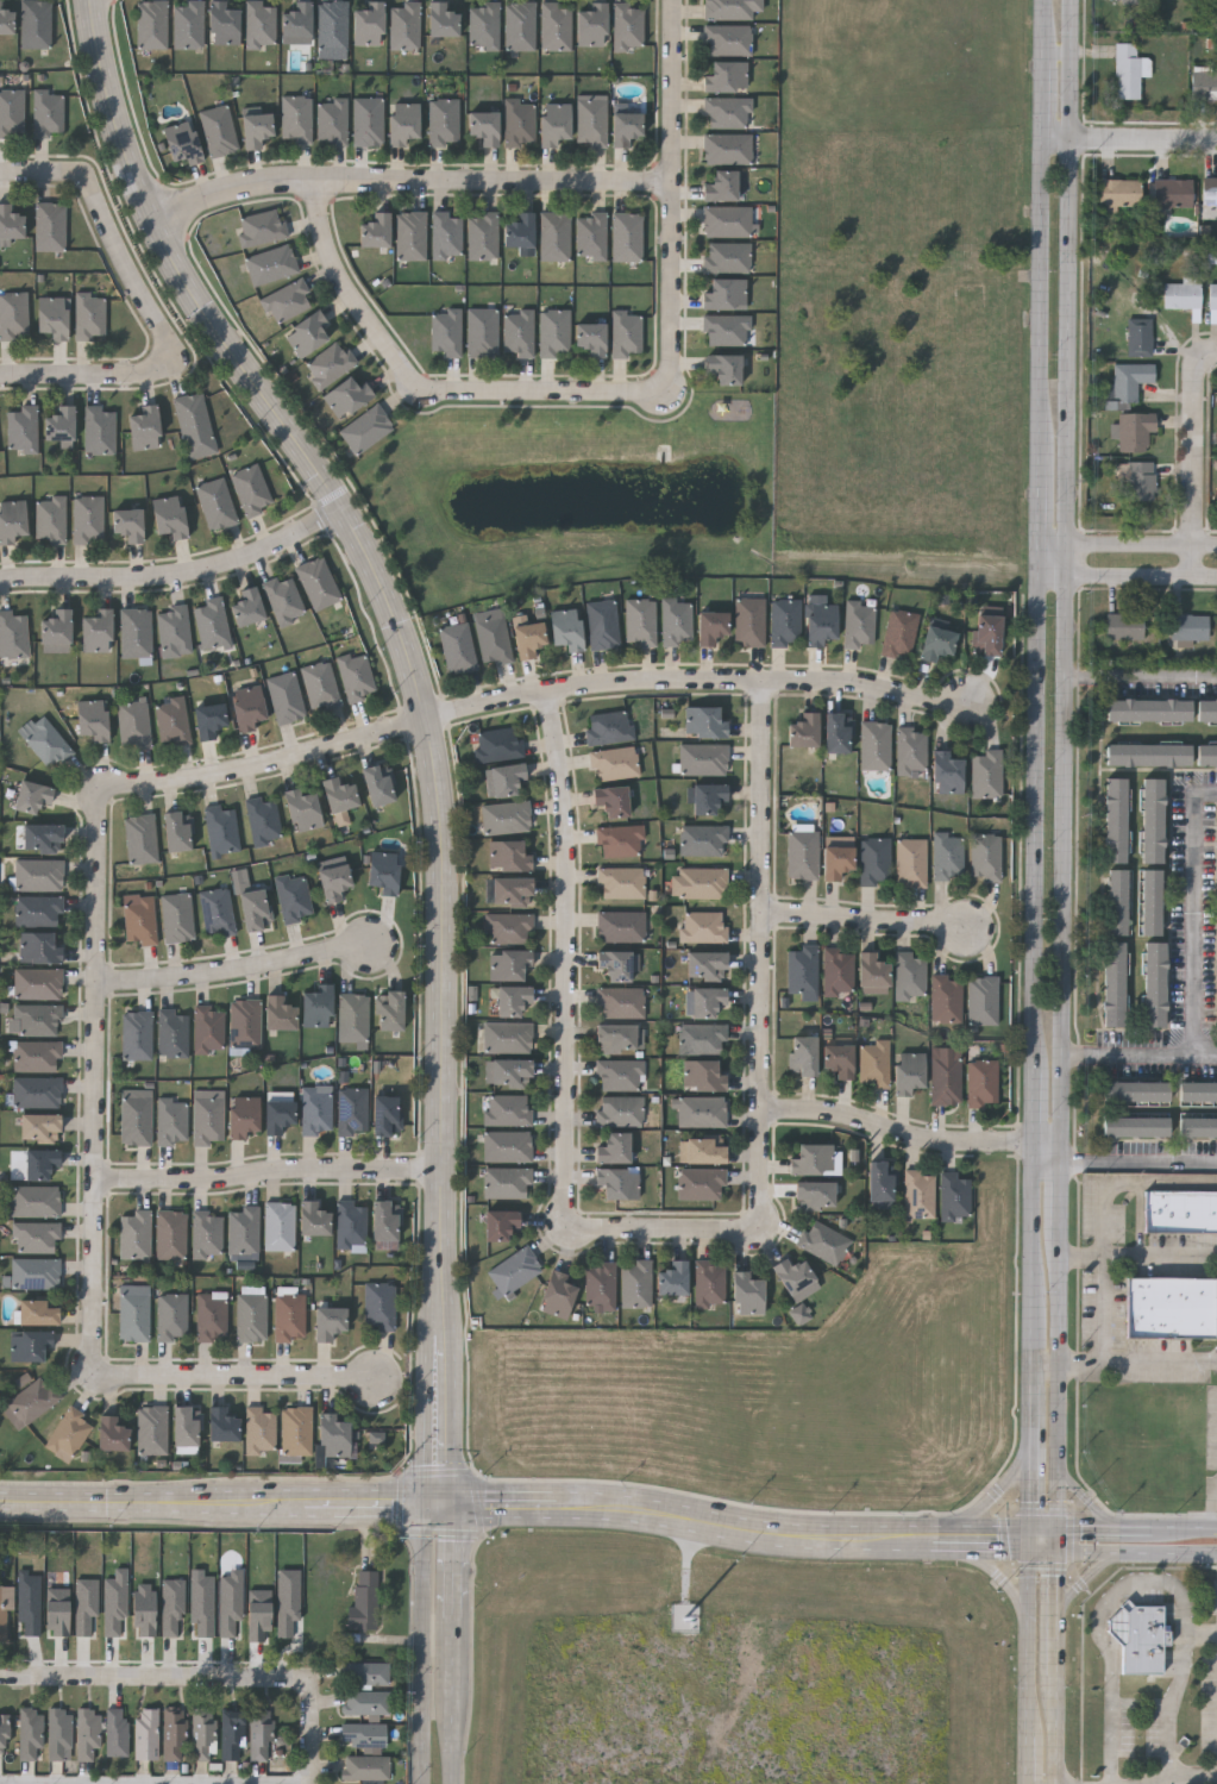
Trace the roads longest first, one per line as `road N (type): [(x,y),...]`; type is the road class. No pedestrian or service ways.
road 1 (tertiary): [(91,0),(103,75),(156,220),(202,305),(341,512),(429,713),(440,796),(443,1500)]
road 2 (secondary): [(1030,1540),(779,1534),(650,1513),(443,1500),(0,1500)]
road 3 (residential): [(977,707),(854,683),(665,680),(546,688),(262,763),(101,788)]
road 4 (residential): [(101,788),(93,1375)]
road 5 (secondary): [(1058,1143),(1064,578)]
road 6 (secondary): [(1064,546),(1070,0)]
road 7 (residential): [(766,1225),(769,680)]
road 8 (residential): [(546,688),(567,775),(569,1223)]
road 9 (residential): [(156,220),(221,189),(262,182),(671,182)]
road 10 (secondary): [(1034,578),(1039,1073)]
road 11 (residential): [(660,383),(642,390),(422,392),(340,277),(325,243),(315,182)]
road 12 (residential): [(671,0),(670,370),(660,383)]
road 13 (residential): [(0,584),(224,568),(341,512)]
road 14 (residential): [(93,1171),(443,1166)]
road 15 (secondary): [(1045,138),(1036,456)]
road 16 (residential): [(0,1675),(296,1677),(310,1689)]
road 17 (secondary): [(1059,1527),(1058,1227)]
road 18 (tertiary): [(443,1500),(426,1515),(427,1783)]
road 19 (residential): [(93,1375),(383,1373)]
road 20 (residential): [(96,977),(296,960),(376,941)]
road 21 (residential): [(770,1112),(841,1114),(941,1140),(1040,1143)]
road 22 (secondary): [(1040,1143),(1033,1364)]
road 23 (residential): [(1216,352),(1207,352),(1199,368),(1196,545)]
road 24 (residential): [(771,912),(973,926)]
road 25 (residential): [(172,353),(82,173)]
road 26 (residential): [(569,1223),(766,1225)]
road 27 (secondary): [(1030,1540),(1029,1730)]
road 28 (residential): [(0,375),(156,371),(172,353)]
road 29 (tertiary): [(1216,139),(1045,138)]
road 30 (tertiary): [(458,1783),(462,1623)]
road 31 (secondary): [(1216,1529),(1059,1527)]
road 32 (secondary): [(1059,1555),(1216,1555)]
road 33 (residential): [(1064,578),(1216,580)]
road 34 (residential): [(1216,545),(1064,546)]
road 35 (secondary): [(934,1538),(1008,1580),(1031,1620)]
road 36 (tertiary): [(462,1623),(459,1514),(443,1500)]
road 37 (secondary): [(1033,1441),(1017,1475),(958,1539)]
road 38 (secondary): [(1056,1678),(1059,1555)]

